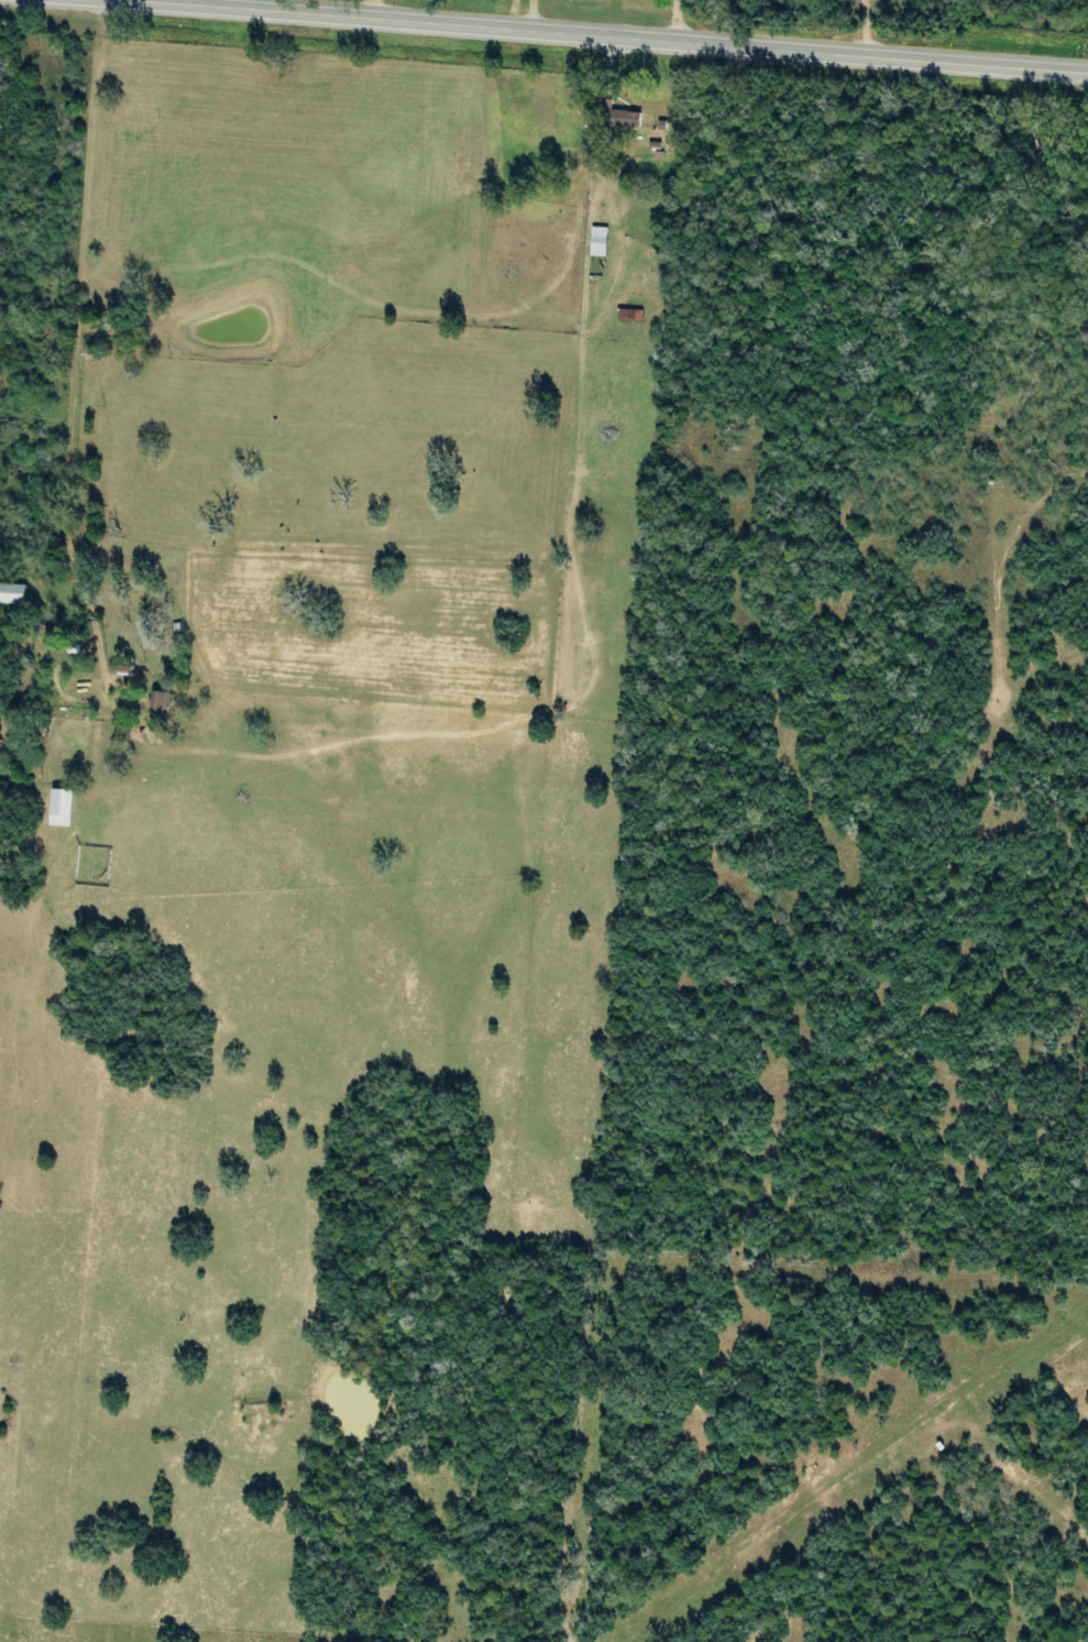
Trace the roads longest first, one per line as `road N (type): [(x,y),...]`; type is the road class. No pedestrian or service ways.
road 1 (secondary): [(1087,73),(59,0)]

